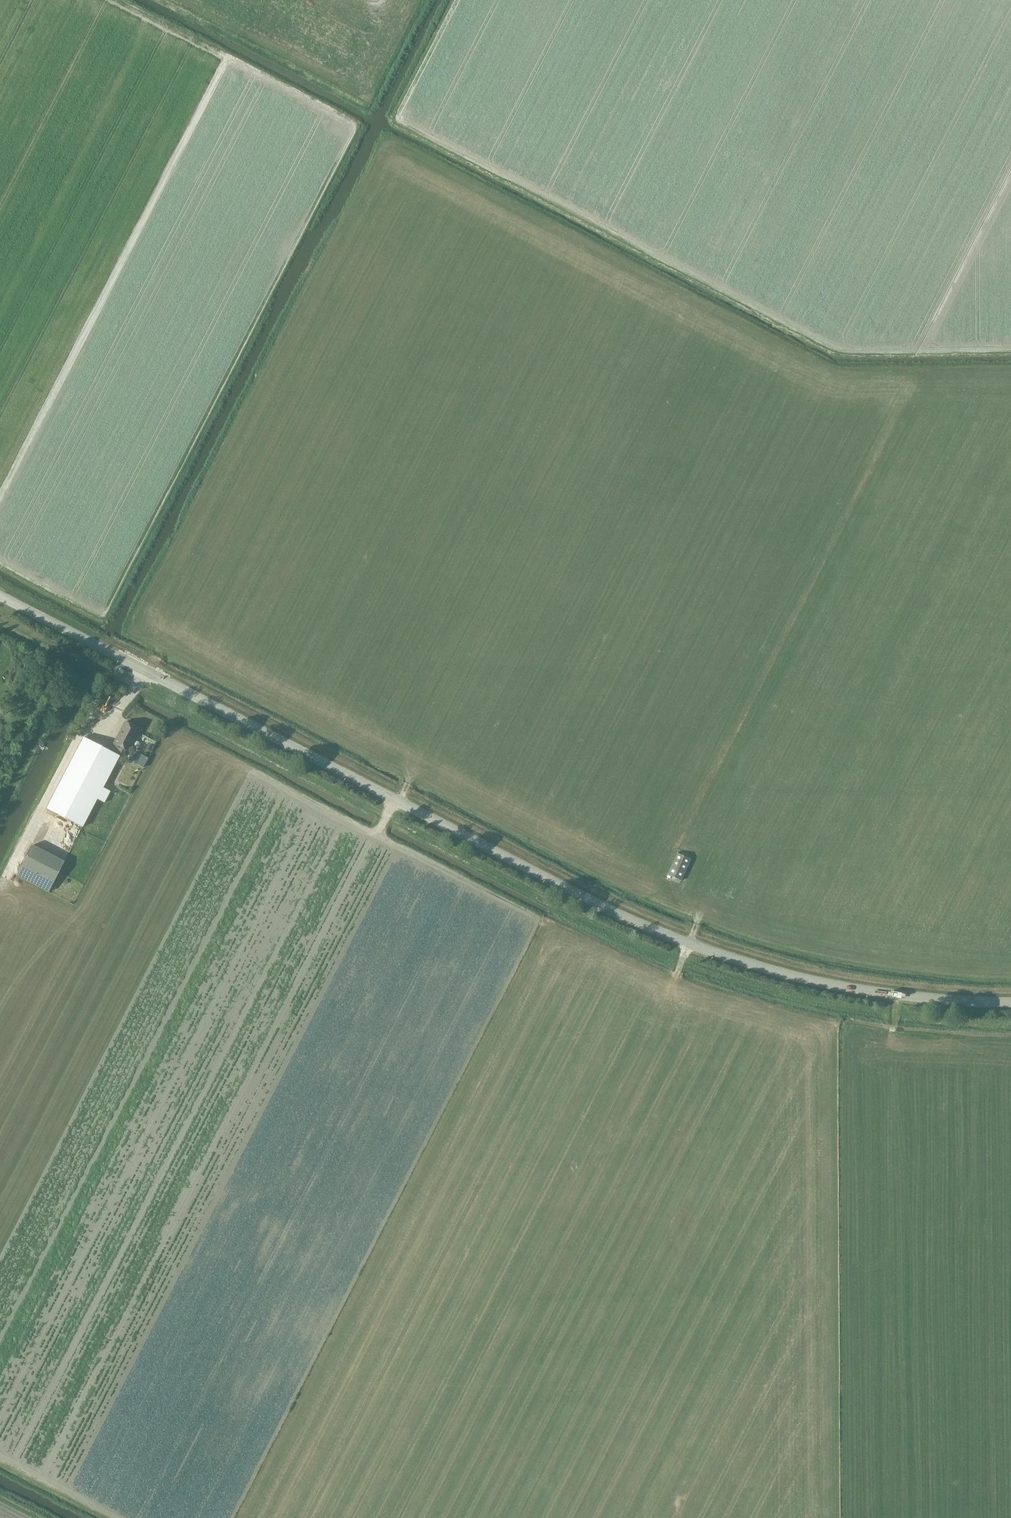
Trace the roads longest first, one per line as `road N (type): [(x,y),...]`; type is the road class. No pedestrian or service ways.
road 1 (unclassified): [(1010,1003),(817,983),(677,941),(0,596)]

